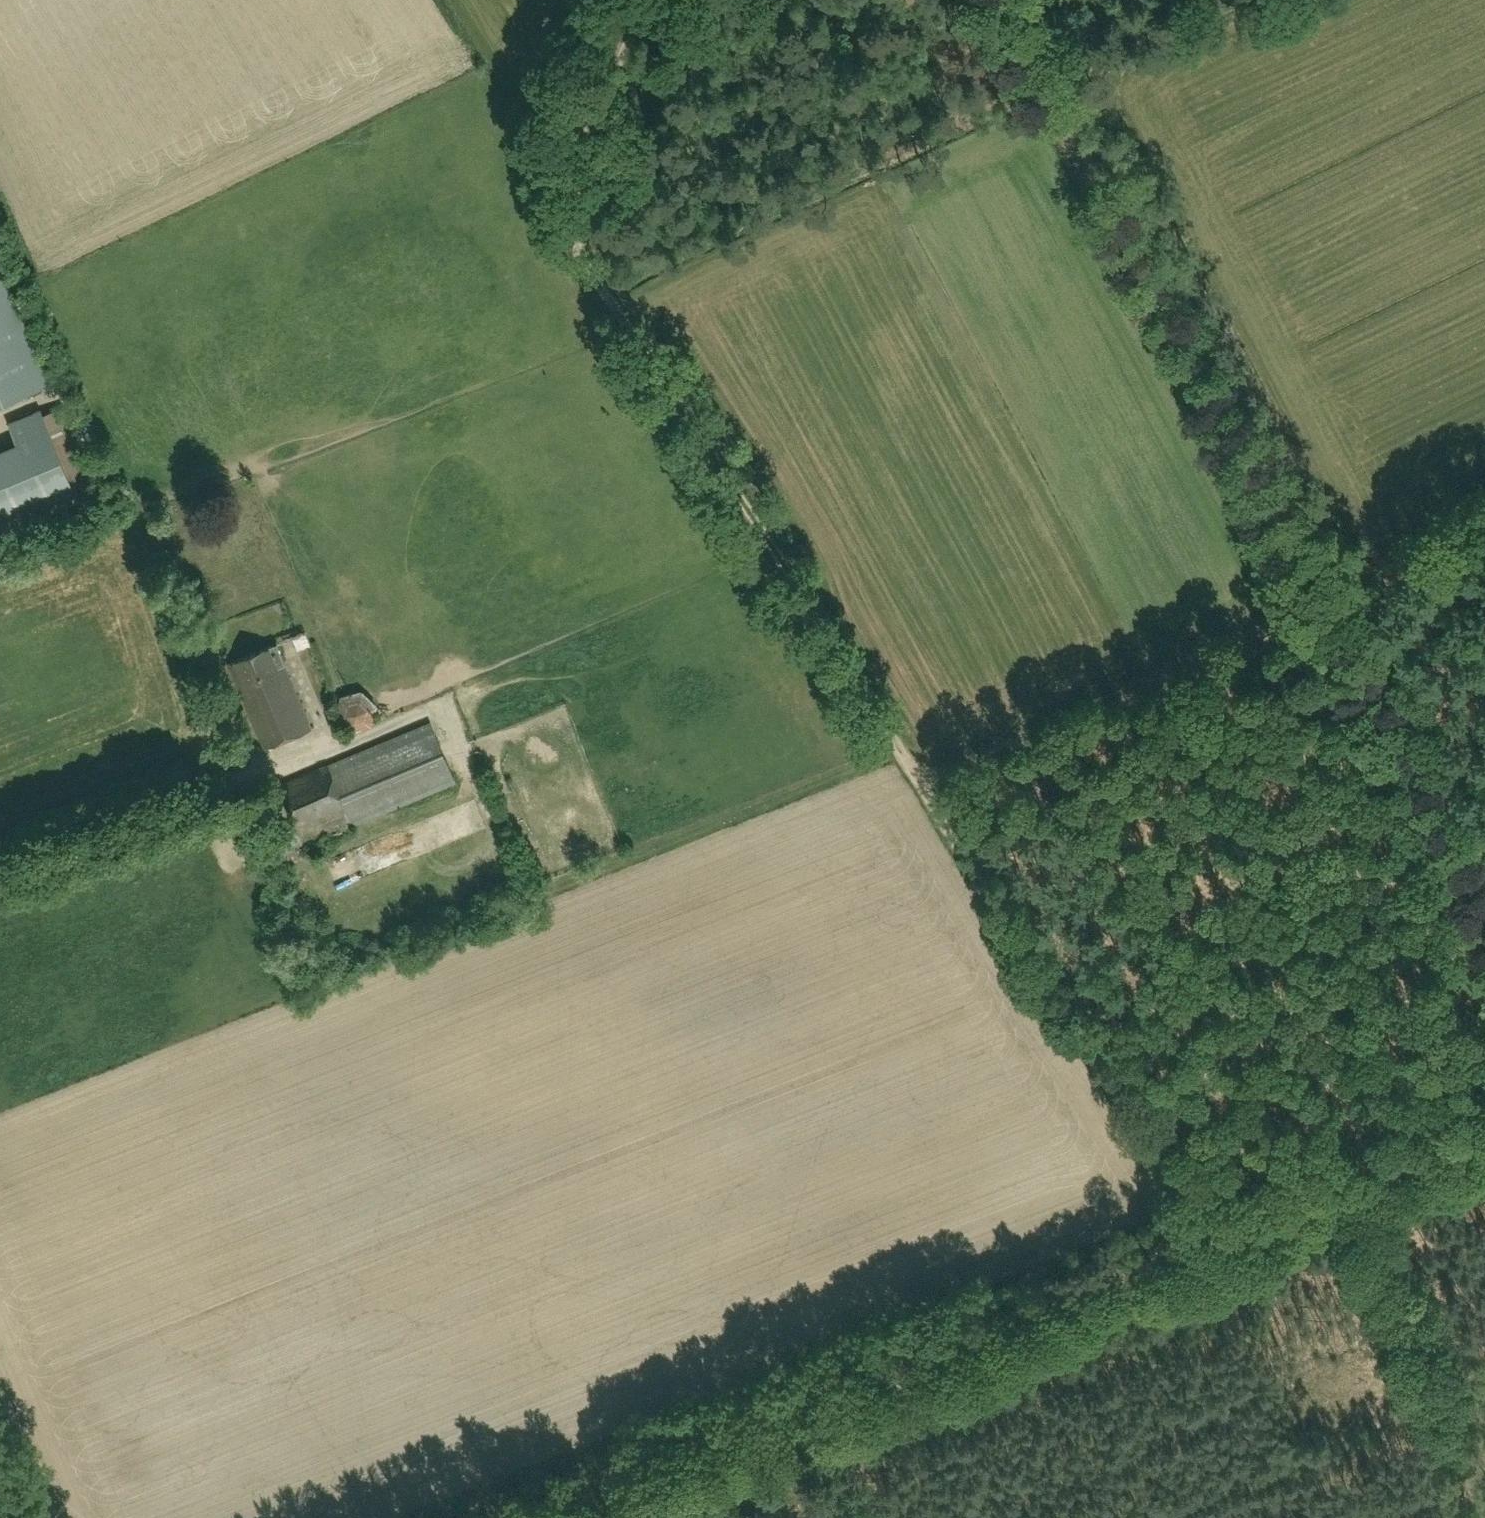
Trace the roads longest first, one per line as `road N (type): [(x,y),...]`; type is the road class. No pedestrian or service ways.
road 1 (track): [(1211,1261),(898,738),(579,258),(565,223),(569,178),(639,0)]
road 2 (track): [(515,1517),(1484,1124)]
road 3 (track): [(1354,1177),(1484,1493)]
road 4 (track): [(48,1517),(0,1393)]

